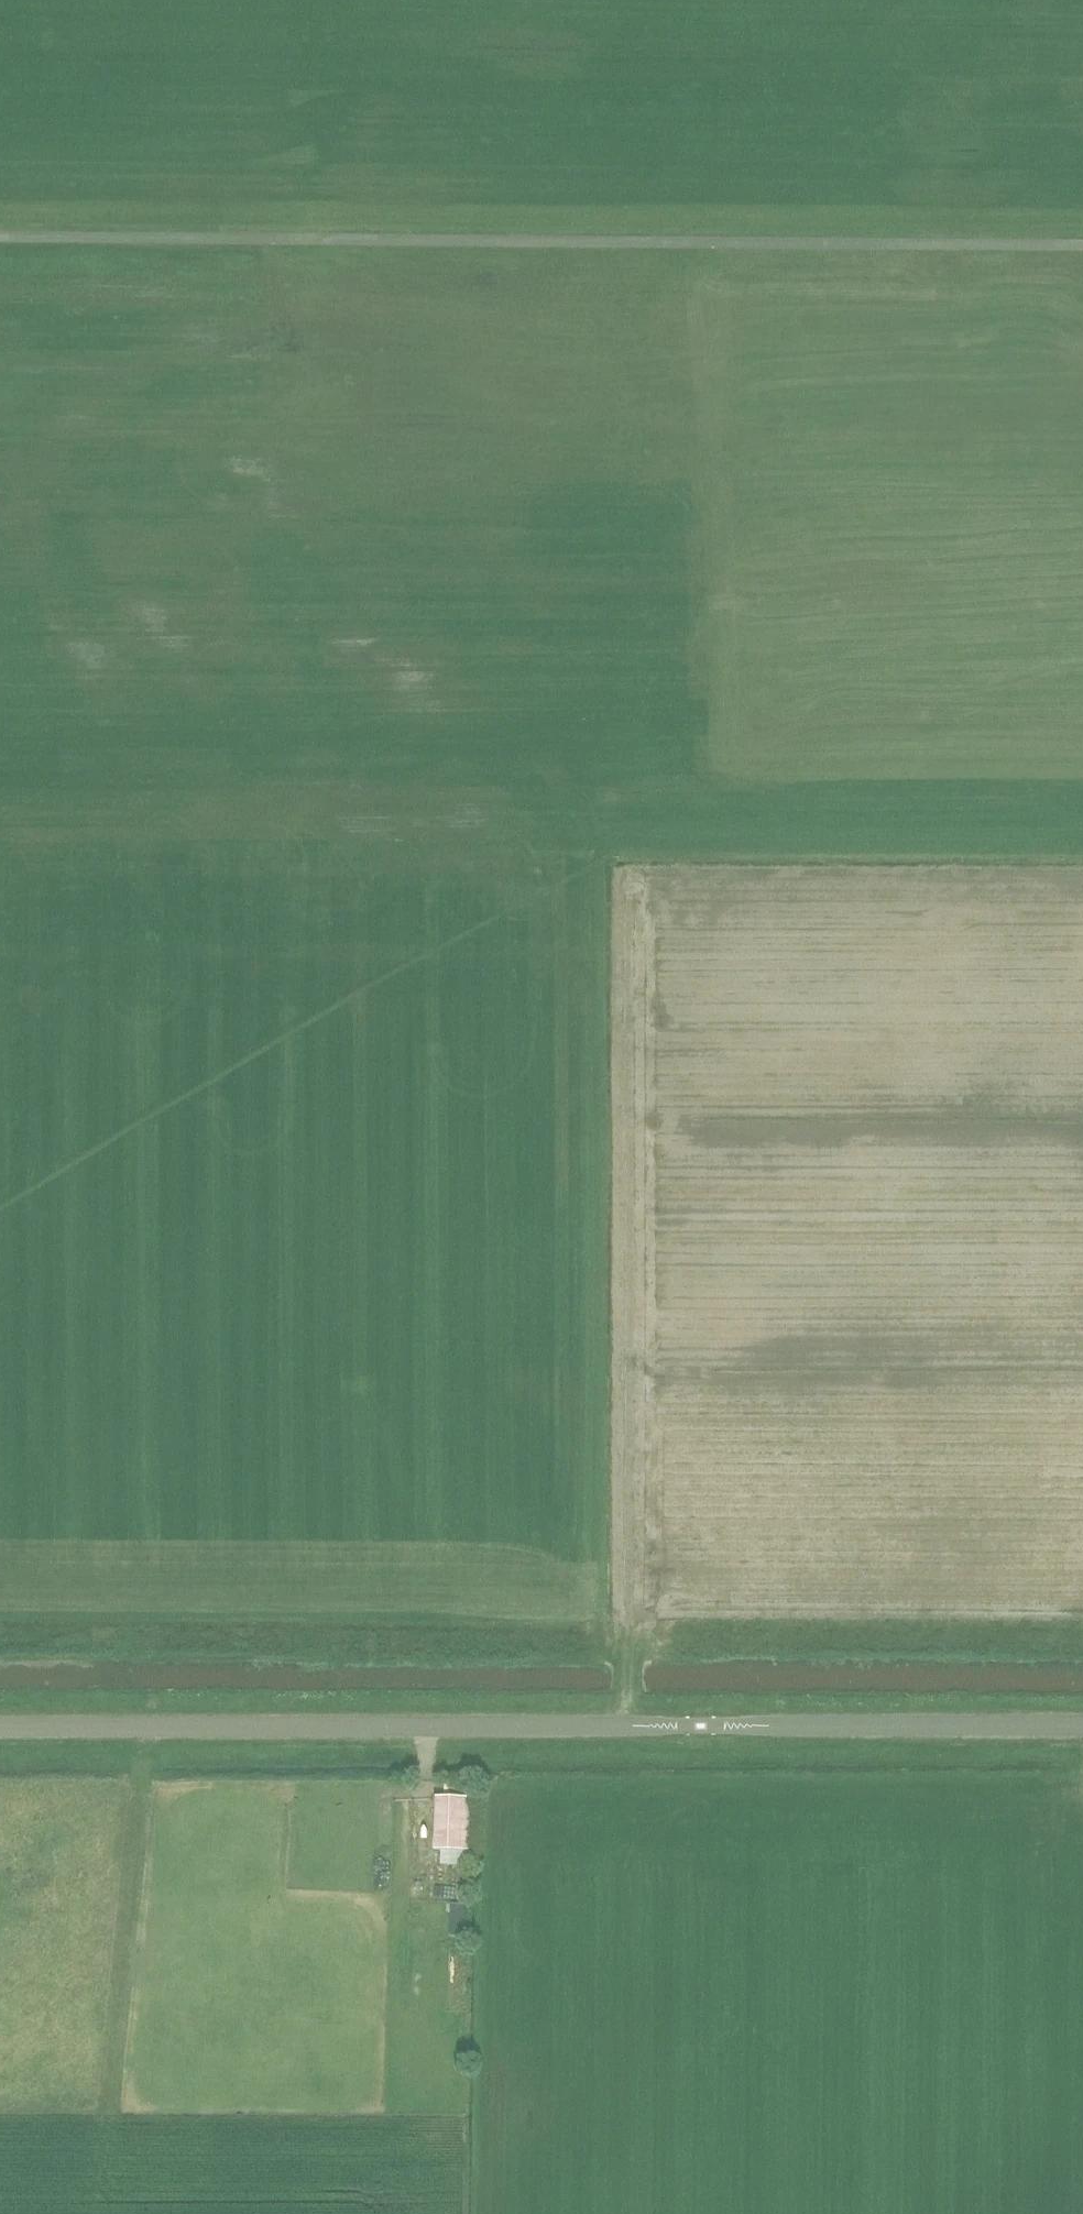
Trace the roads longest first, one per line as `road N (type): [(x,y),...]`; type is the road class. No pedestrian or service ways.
road 1 (unclassified): [(1082,1730),(0,1734)]

